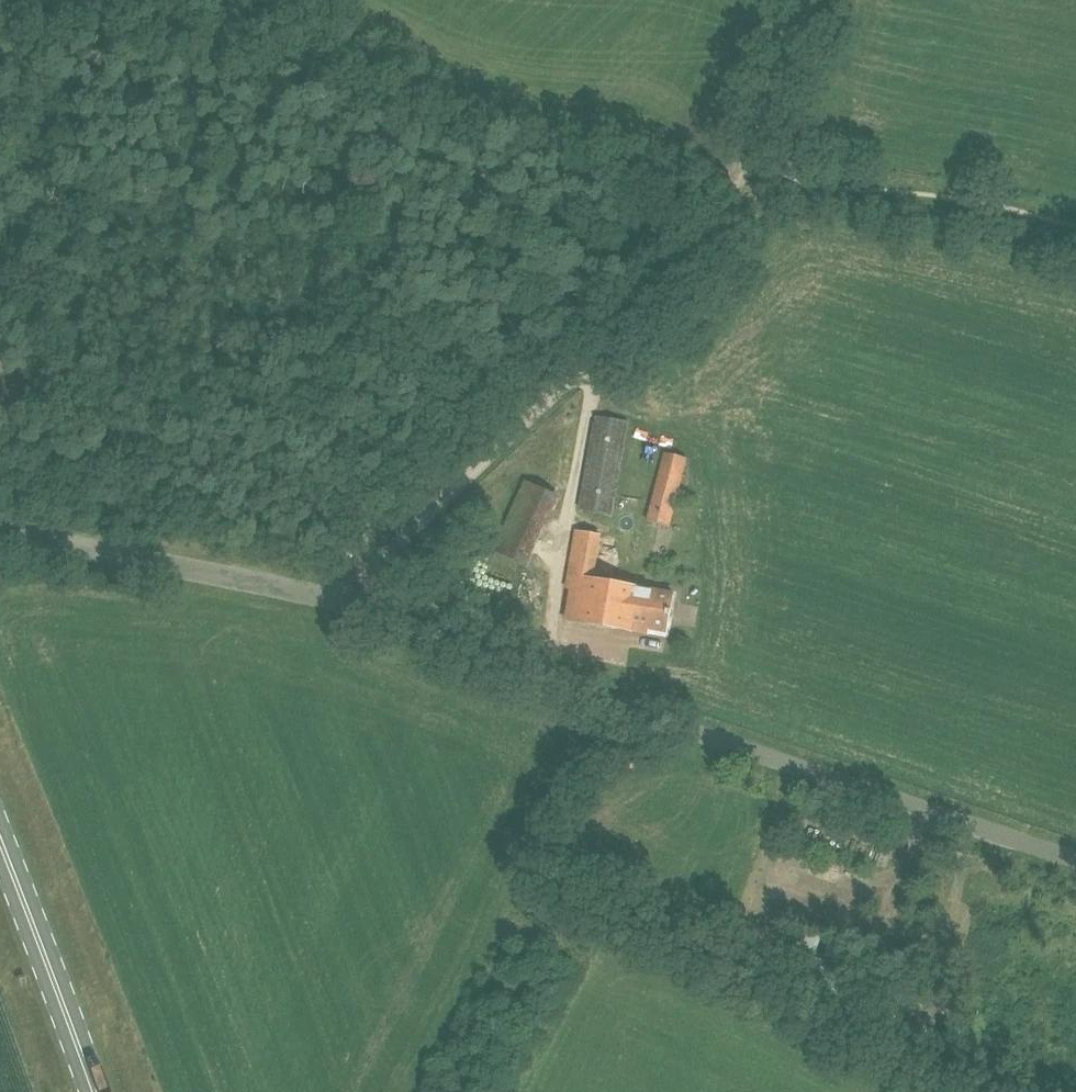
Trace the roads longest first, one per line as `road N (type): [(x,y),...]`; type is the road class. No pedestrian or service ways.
road 1 (unclassified): [(340,603),(1075,860)]
road 2 (track): [(747,182),(340,603)]
road 3 (unclassified): [(340,603),(0,533)]
road 4 (primary): [(92,1091),(0,844)]
road 5 (track): [(811,0),(747,182)]

